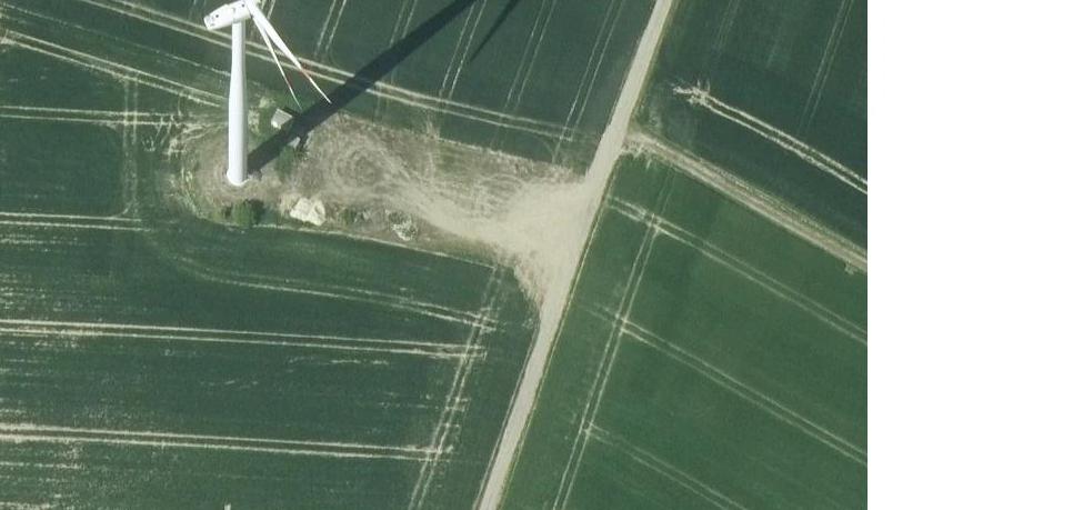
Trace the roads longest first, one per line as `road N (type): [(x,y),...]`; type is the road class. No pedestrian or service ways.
road 1 (track): [(658,0),(585,218),(497,232),(325,167)]
road 2 (track): [(585,218),(487,509)]

